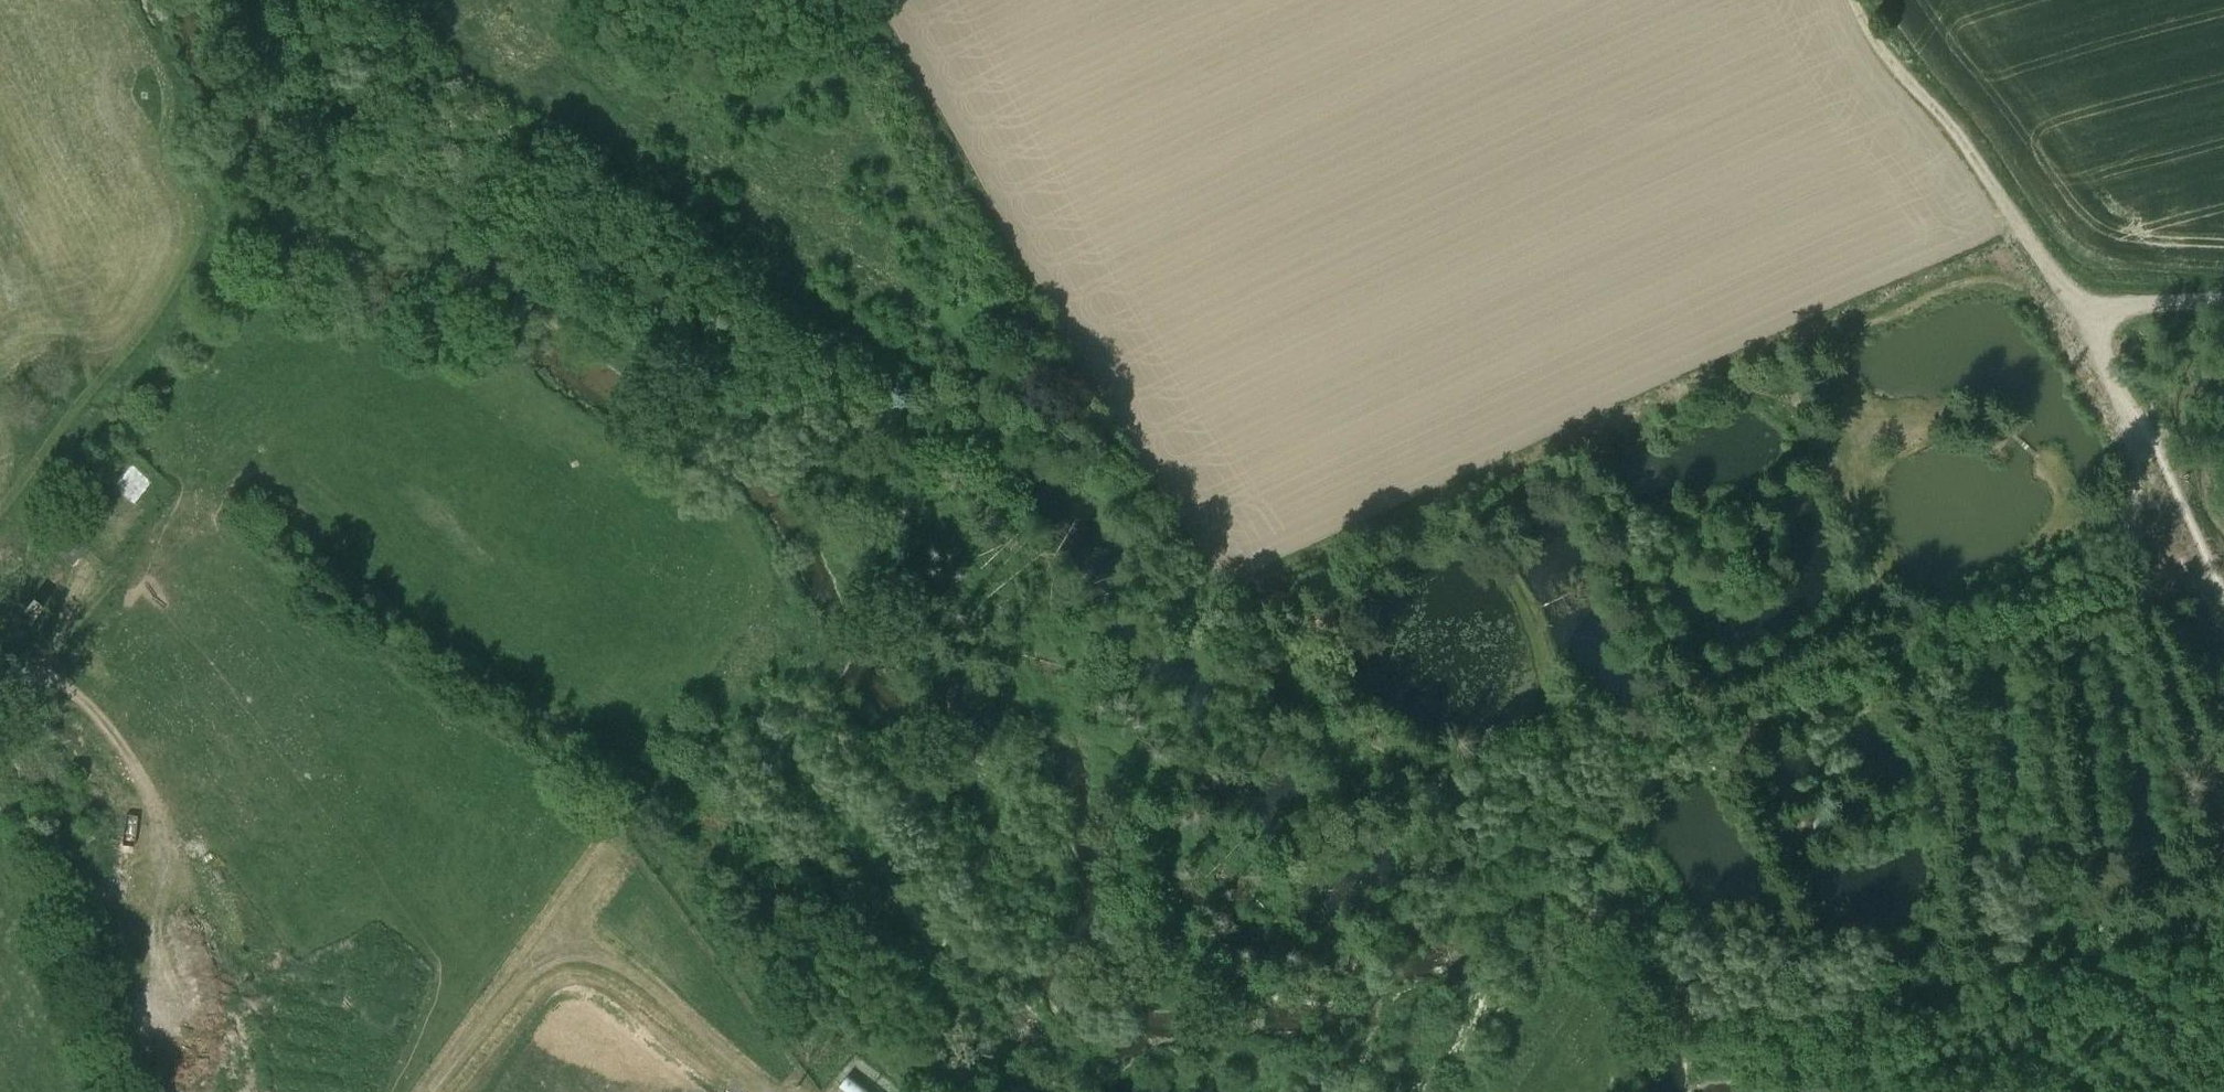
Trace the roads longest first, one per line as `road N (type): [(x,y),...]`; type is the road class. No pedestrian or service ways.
road 1 (track): [(221,992),(194,876),(126,755),(67,690),(44,677),(0,682)]
road 2 (track): [(2106,303),(2070,302),(1972,148),(1893,63),(1855,0)]

